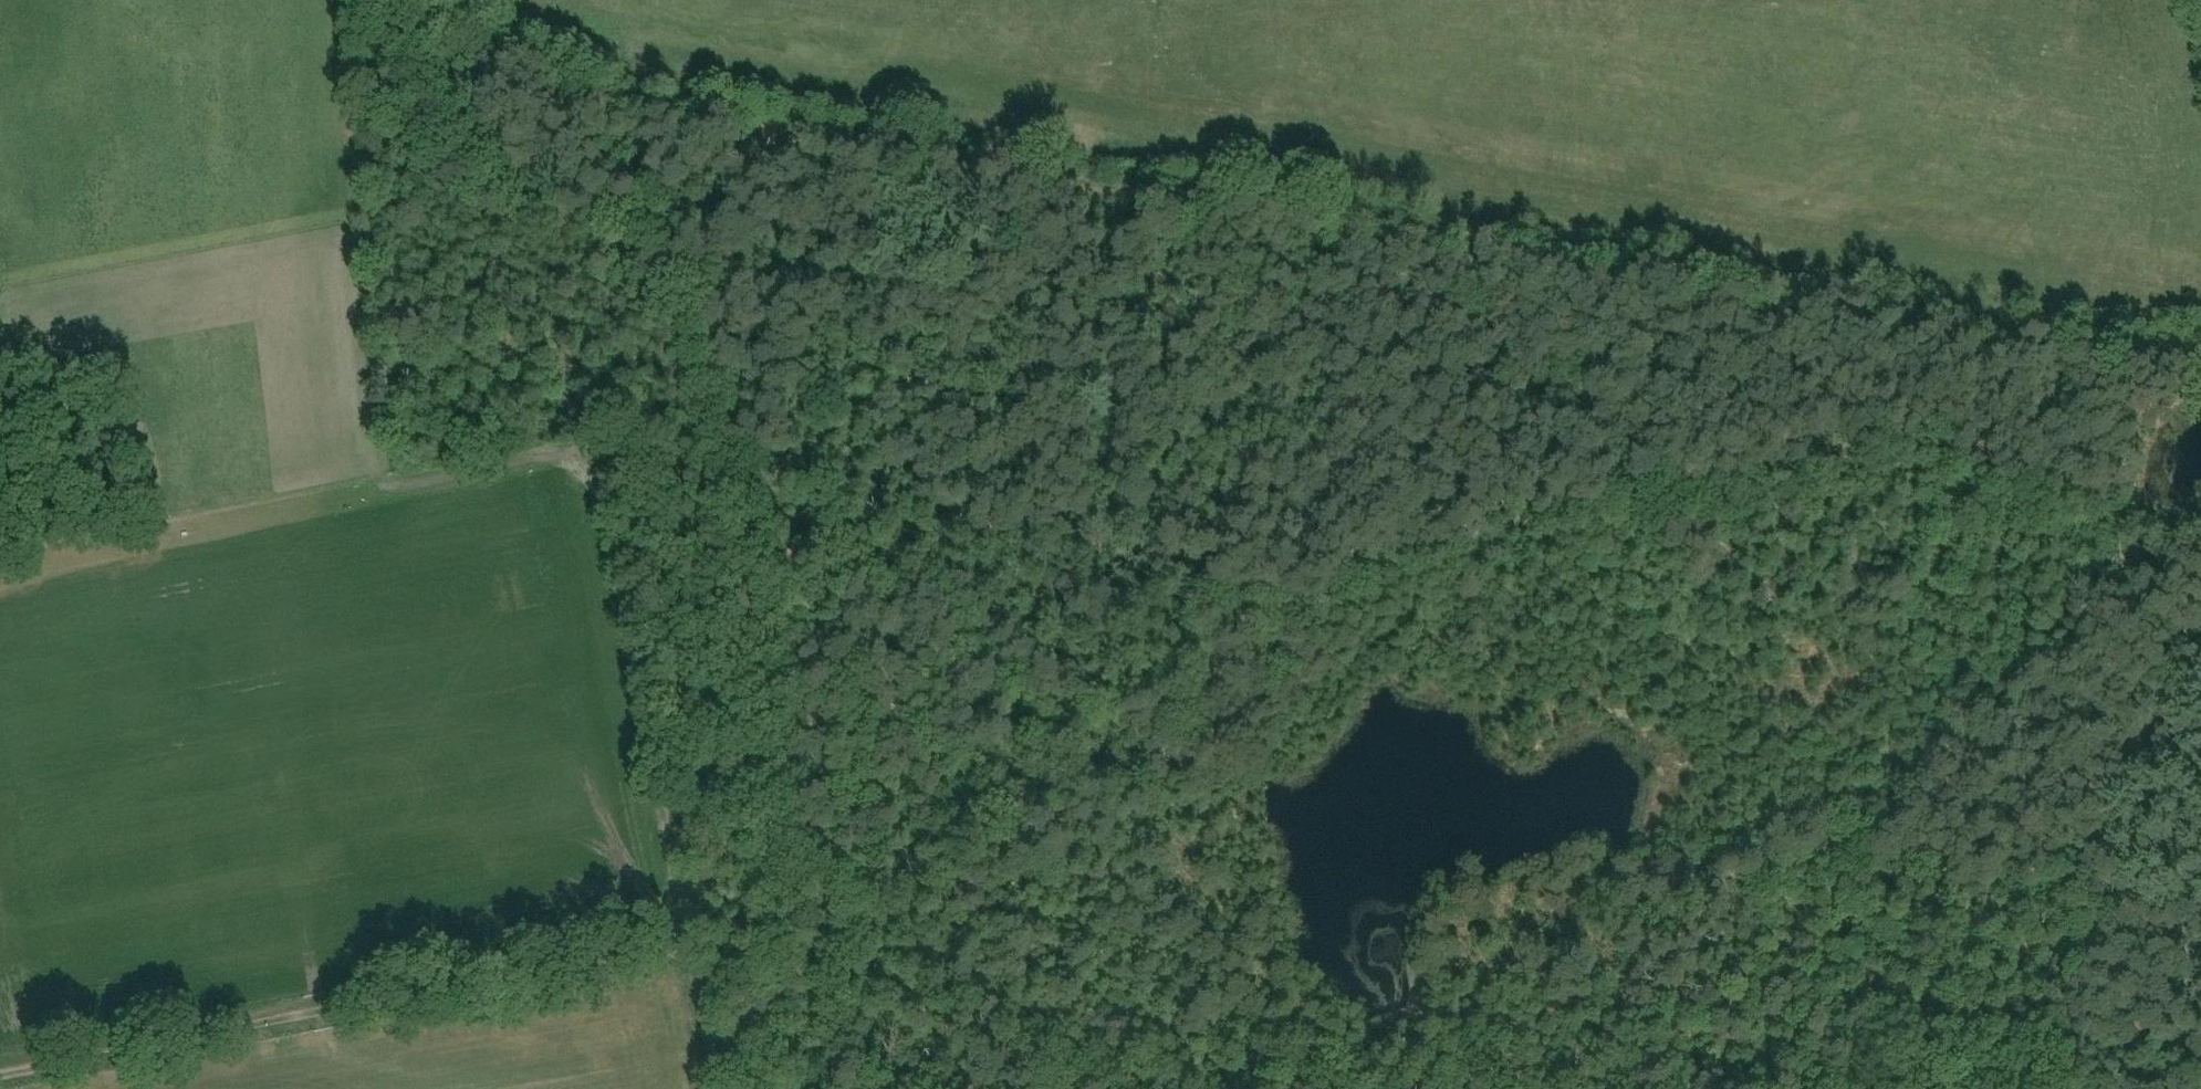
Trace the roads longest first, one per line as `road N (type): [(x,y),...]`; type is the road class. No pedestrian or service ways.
road 1 (track): [(0,1076),(664,939),(694,940)]
road 2 (track): [(723,1088),(694,940)]

